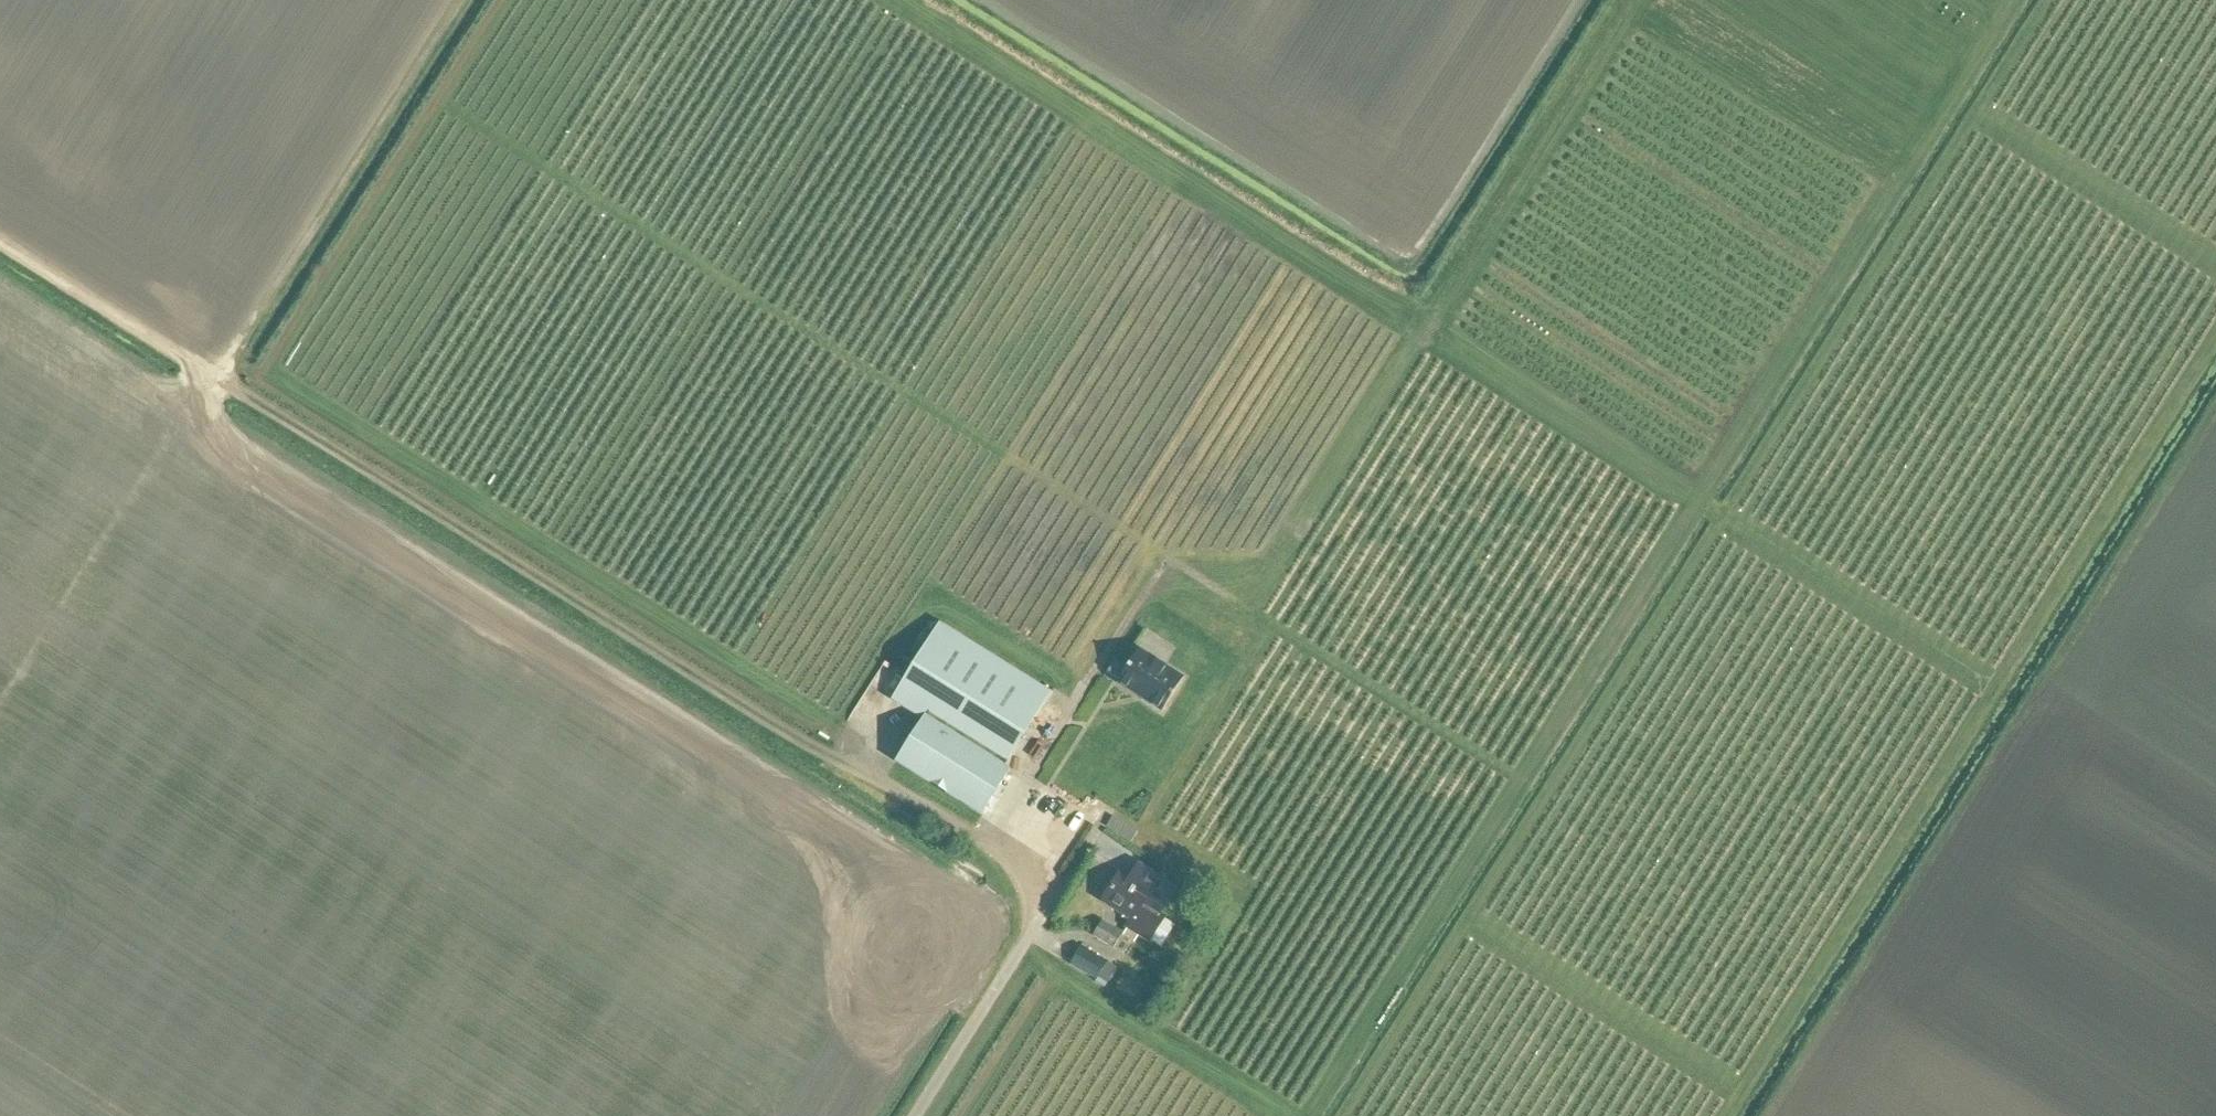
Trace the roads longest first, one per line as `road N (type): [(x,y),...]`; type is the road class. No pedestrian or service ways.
road 1 (track): [(876,776),(798,741),(0,237)]
road 2 (unclassified): [(914,1115),(1031,932)]

